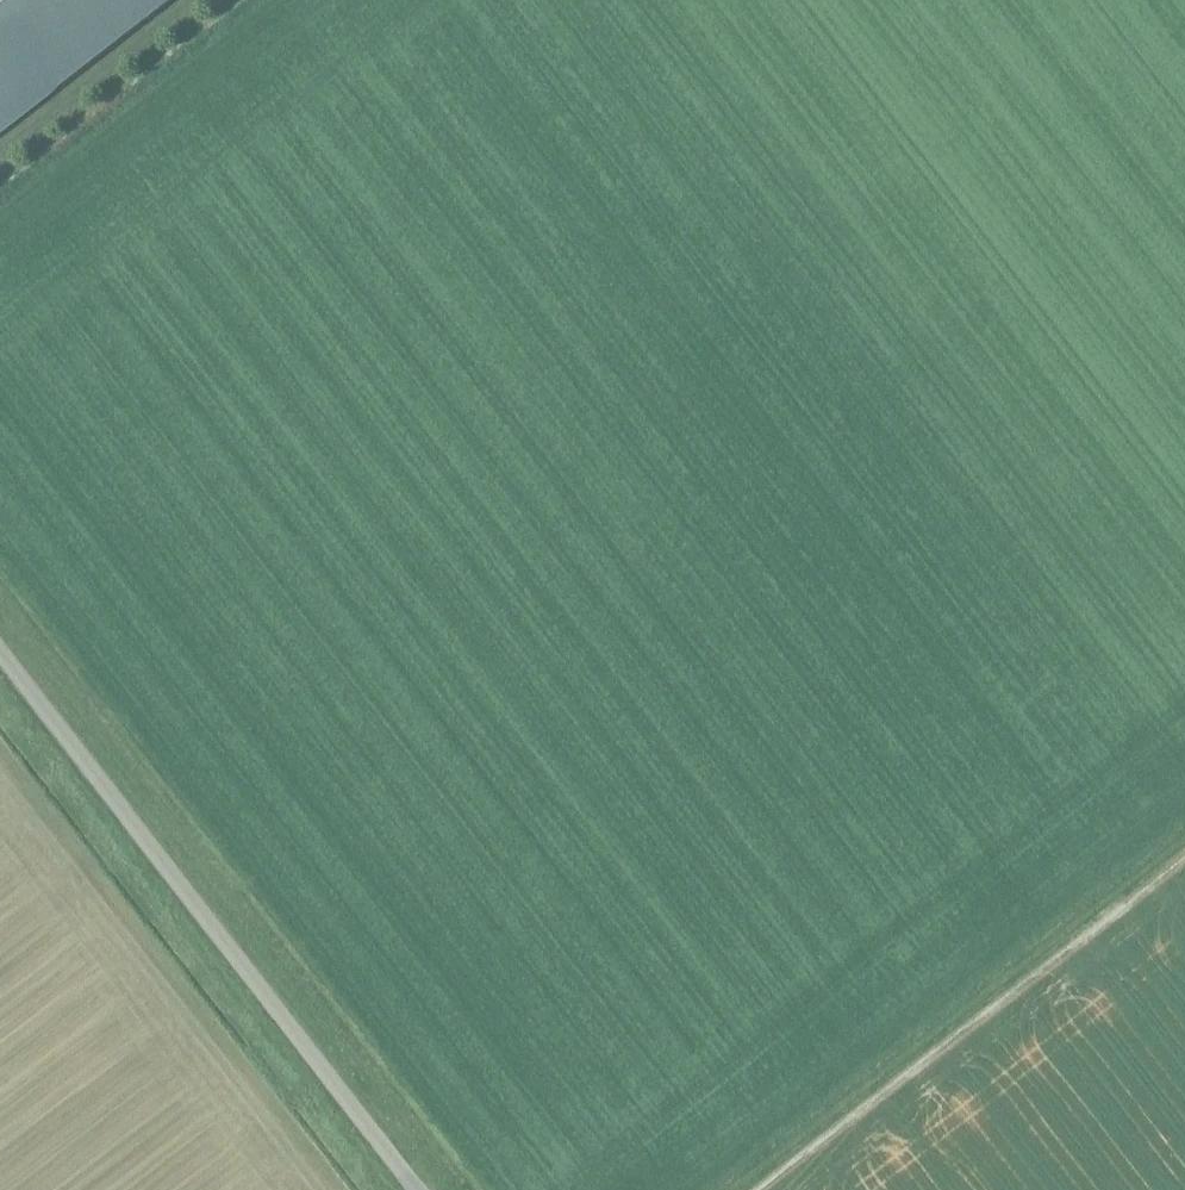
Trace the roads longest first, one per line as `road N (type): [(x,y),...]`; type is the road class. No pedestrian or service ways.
road 1 (unclassified): [(414,1189),(0,656)]

